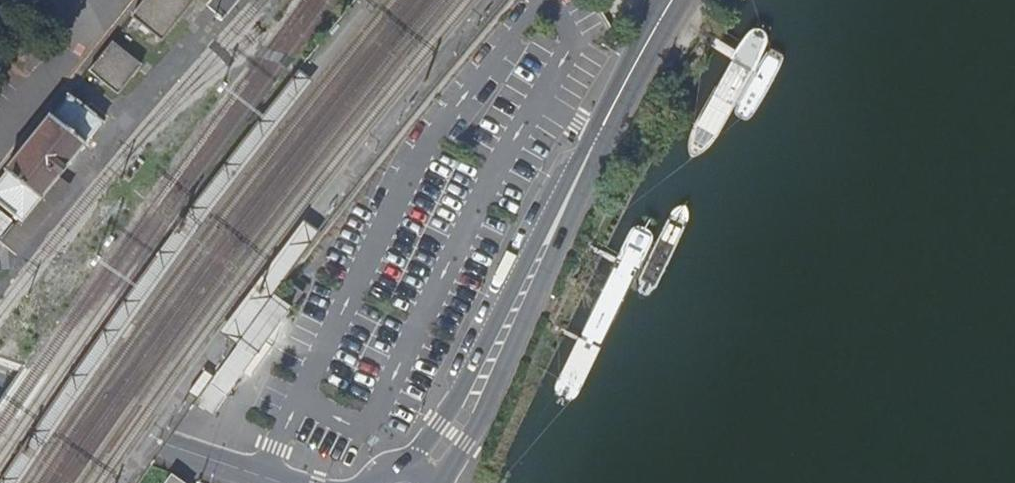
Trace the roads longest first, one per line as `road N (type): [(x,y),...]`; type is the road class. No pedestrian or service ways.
road 1 (secondary): [(434,471),(470,437),(555,252),(576,181)]
road 2 (secondary): [(576,181),(523,243),(421,459)]
road 3 (tertiary): [(0,385),(274,482)]
road 4 (secondary): [(576,181),(673,0)]

